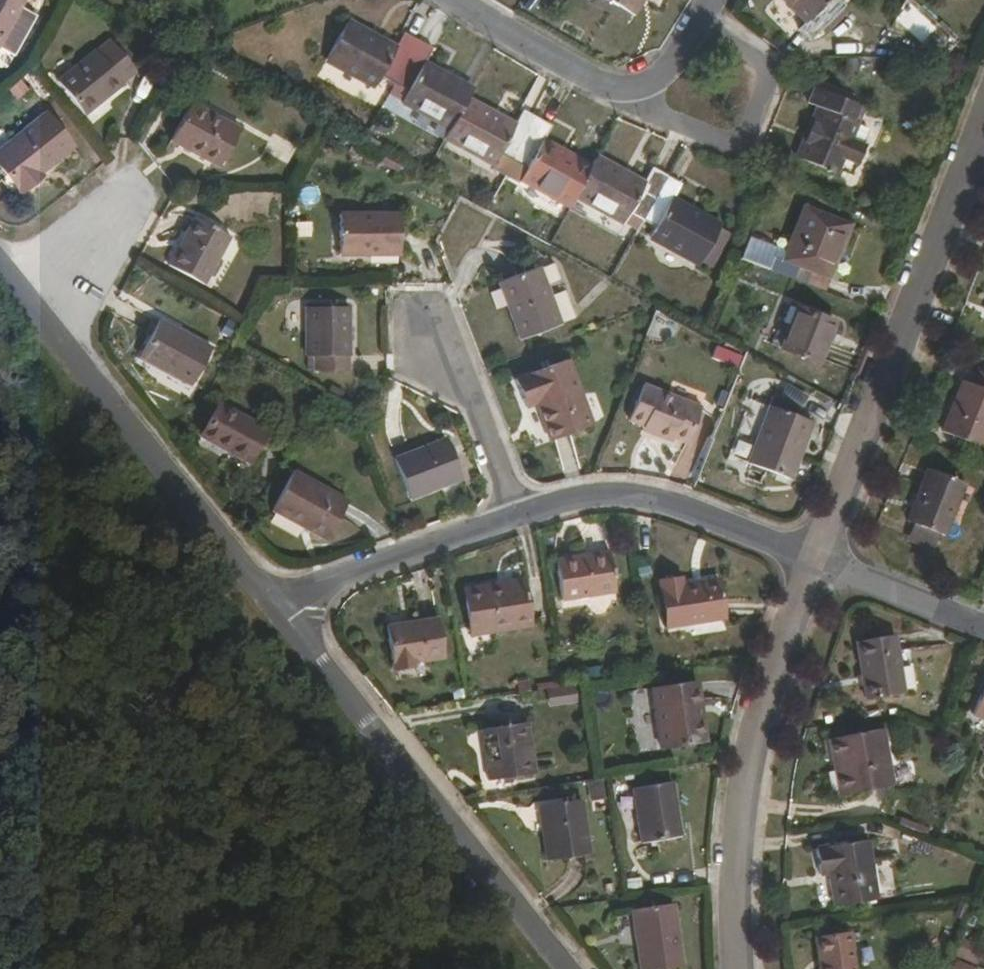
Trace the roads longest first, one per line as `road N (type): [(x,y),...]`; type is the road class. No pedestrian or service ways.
road 1 (residential): [(814,568),(983,118)]
road 2 (residential): [(274,603),(567,968)]
road 3 (residential): [(737,968),(734,818),(762,697),(814,568)]
road 4 (residential): [(67,347),(161,195),(132,163),(0,261)]
road 5 (residential): [(67,347),(274,603)]
road 6 (residential): [(706,10),(780,68),(741,154),(655,113),(637,91)]
road 7 (residential): [(521,516),(614,497),(679,507),(814,568)]
road 8 (residential): [(274,603),(521,516)]
road 9 (residential): [(521,516),(473,402),(422,333)]
road 10 (residential): [(637,91),(604,87),(452,0)]
road 11 (residential): [(814,568),(983,632)]

